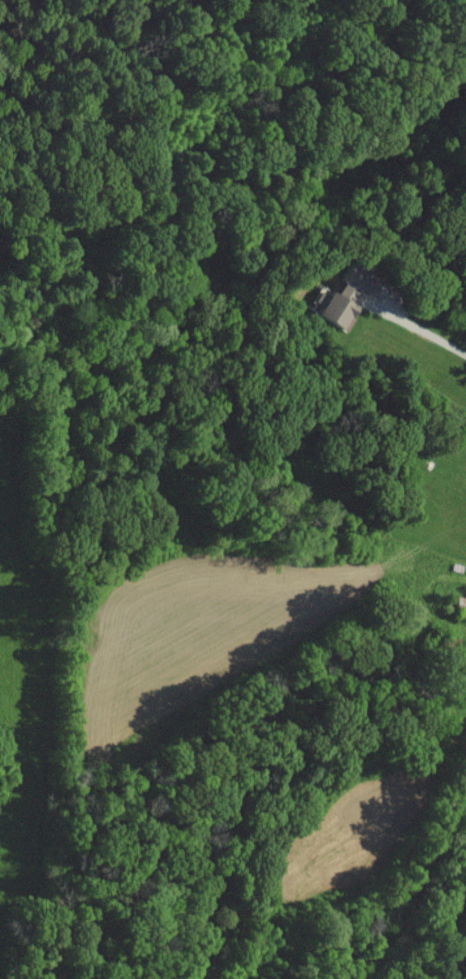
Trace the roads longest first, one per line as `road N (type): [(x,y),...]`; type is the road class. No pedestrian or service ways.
road 1 (residential): [(377,978),(465,786)]

